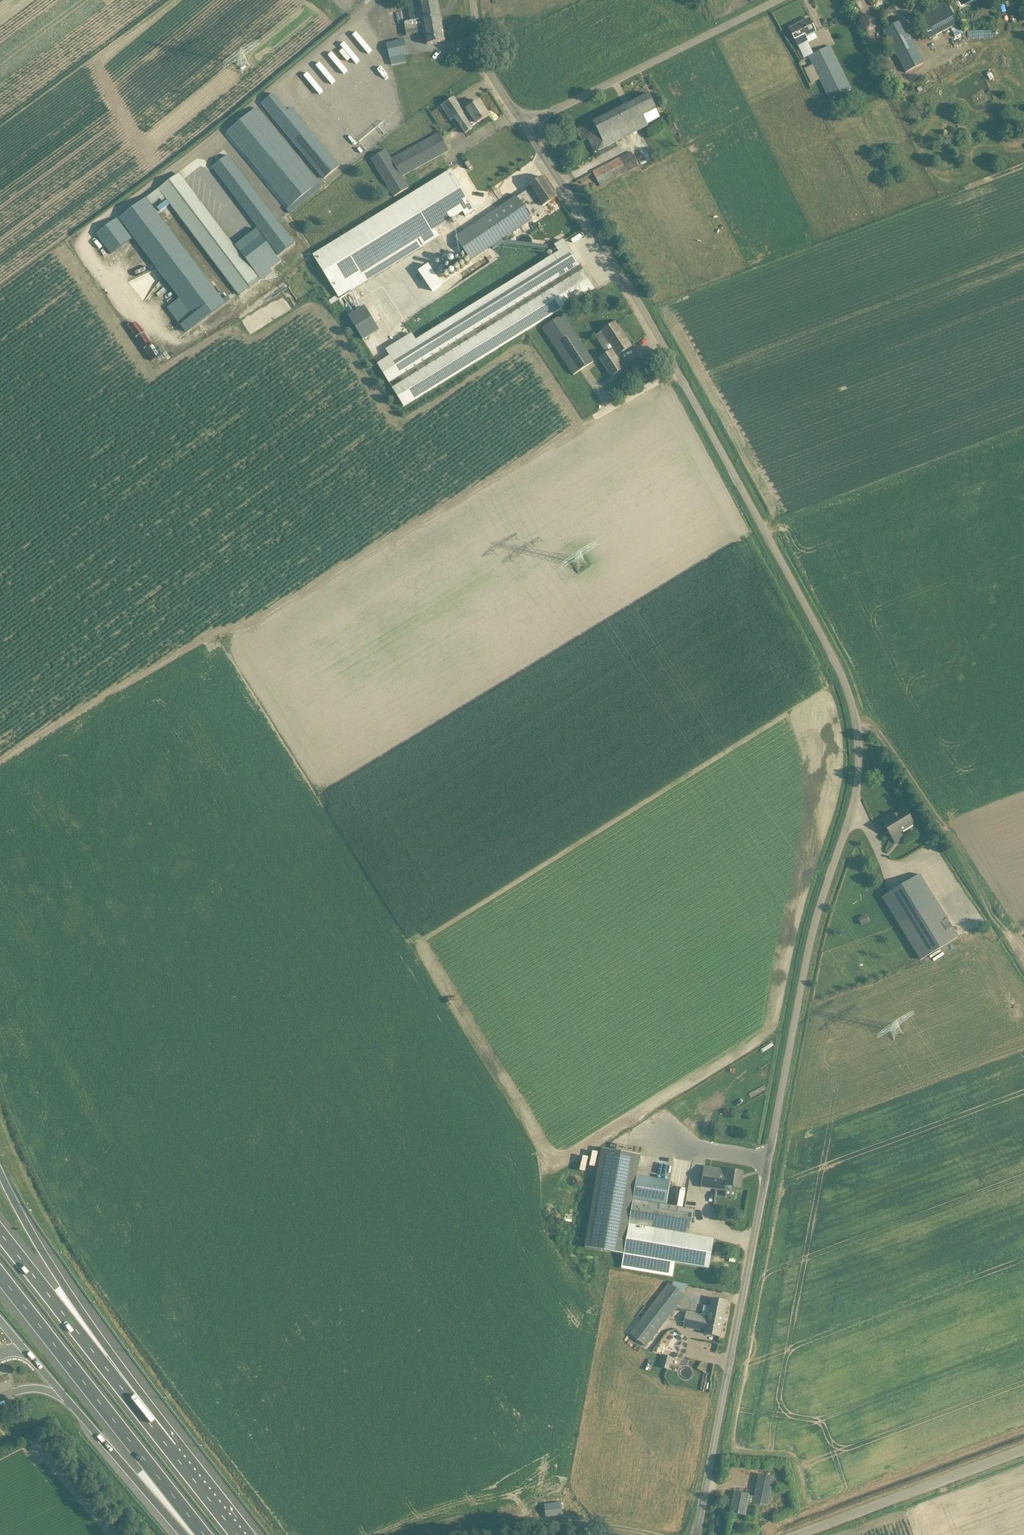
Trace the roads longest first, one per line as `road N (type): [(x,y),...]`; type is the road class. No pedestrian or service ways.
road 1 (unclassified): [(696,1534),(805,968),(858,785),(858,726),(846,683),(651,322),(525,125)]
road 2 (motorway): [(0,1275),(204,1534)]
road 3 (motorway): [(172,1452),(0,1172)]
road 4 (unclassified): [(525,125),(779,0)]
road 5 (motorway): [(172,1452),(0,1234)]
road 6 (unclassified): [(795,1534),(1023,1449)]
road 7 (motorway): [(65,1396),(185,1534)]
road 8 (unclassified): [(525,125),(493,82),(473,0)]

